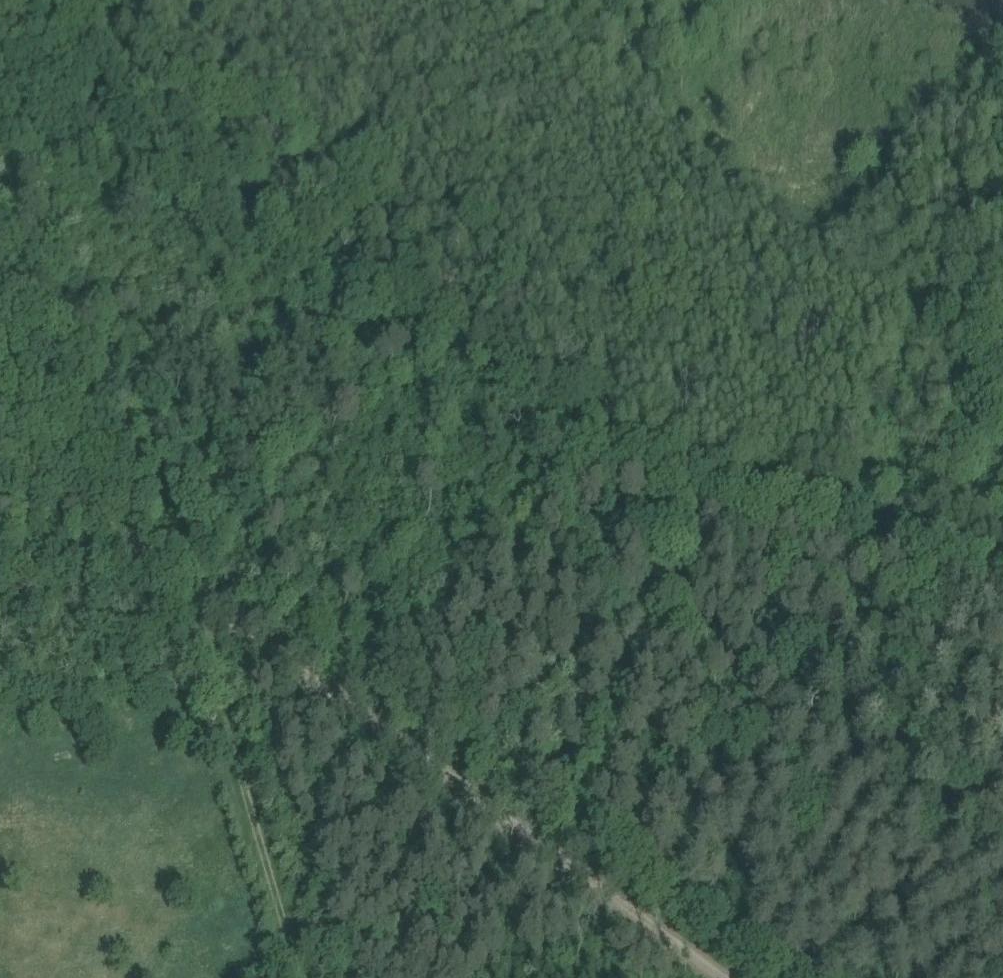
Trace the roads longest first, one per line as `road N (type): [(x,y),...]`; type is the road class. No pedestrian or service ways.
road 1 (track): [(719,977),(0,448)]
road 2 (track): [(299,977),(199,595)]

